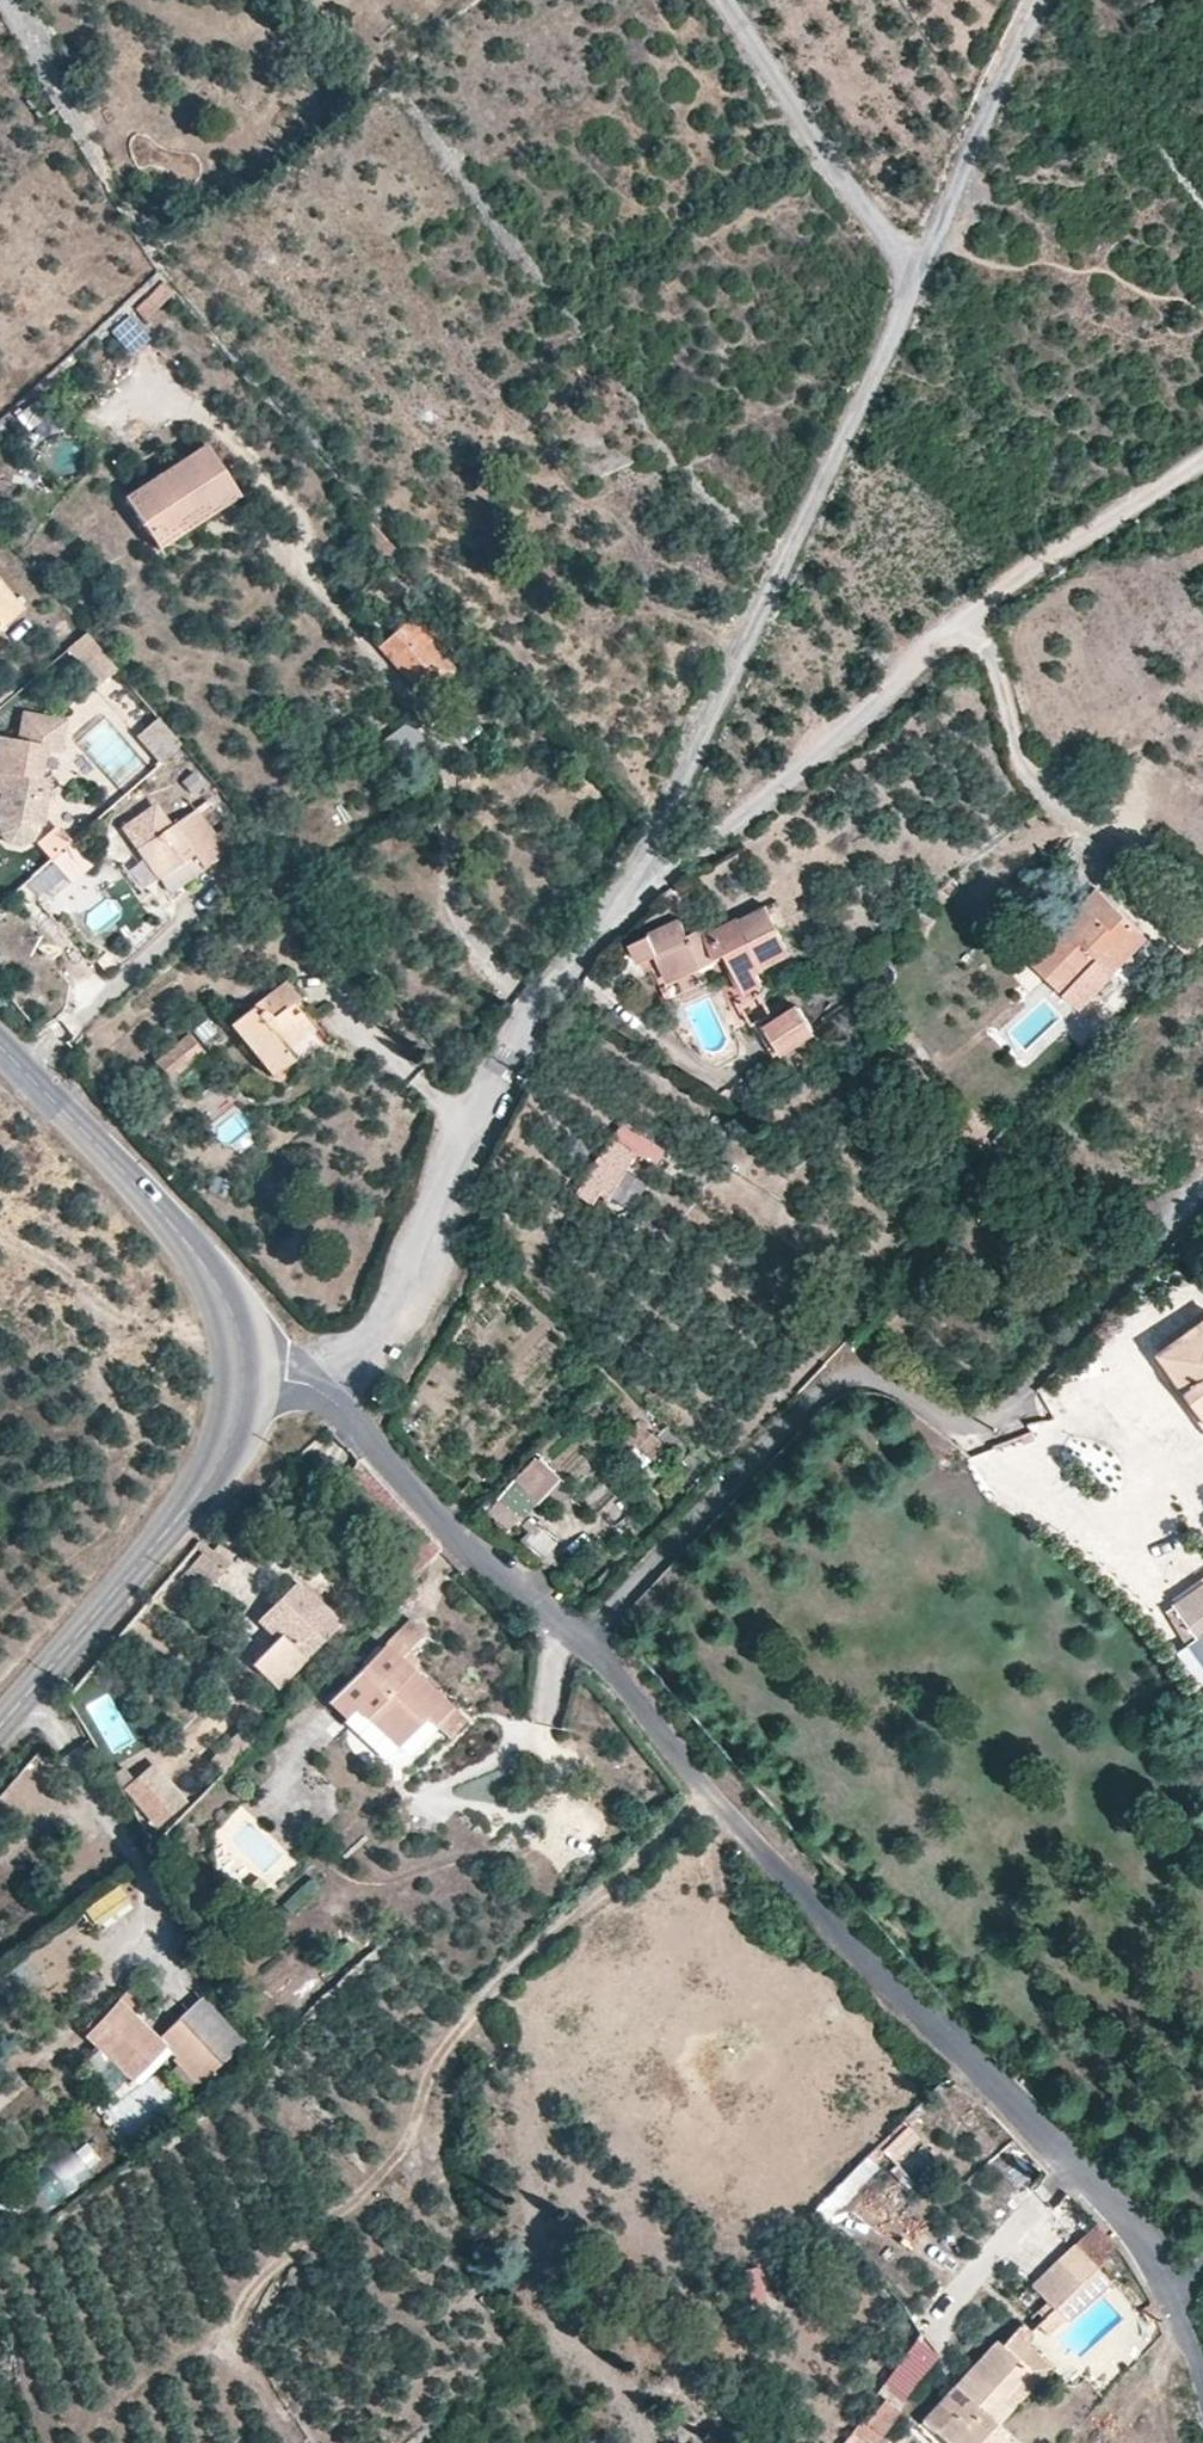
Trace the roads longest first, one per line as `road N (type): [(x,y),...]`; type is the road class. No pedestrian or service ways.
road 1 (unclassified): [(324,1391),(377,1329),(464,1128),(621,886),(728,697),(913,280)]
road 2 (residential): [(583,1647),(1002,2101),(1112,2207),(1178,2302)]
road 3 (residential): [(583,1647),(821,1392),(872,1373),(896,1379),(956,1421),(1000,1419),(1202,1196)]
road 4 (track): [(1202,464),(978,606),(586,940)]
road 5 (tertiary): [(0,1728),(196,1499),(231,1437),(246,1381)]
road 6 (tertiary): [(246,1381),(228,1297),(167,1212),(0,1043)]
road 7 (residential): [(324,1391),(437,1519),(583,1647)]
road 8 (unclassified): [(913,280),(721,0)]
road 9 (unclassified): [(913,280),(1043,0)]

